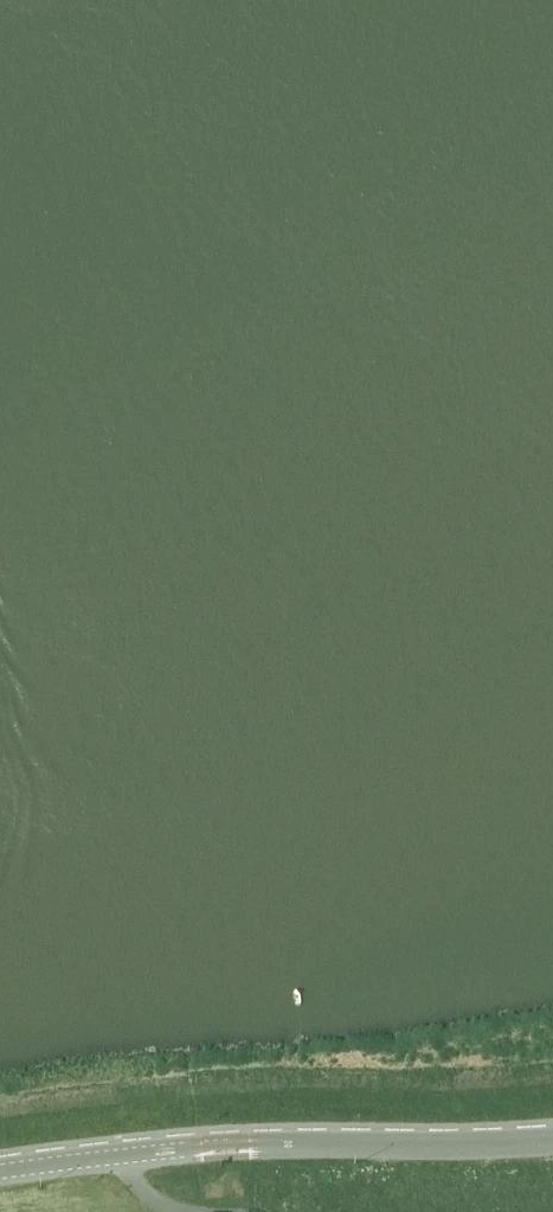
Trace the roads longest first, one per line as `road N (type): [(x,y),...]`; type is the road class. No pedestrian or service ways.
road 1 (tertiary): [(0,1174),(221,1146),(552,1143)]

